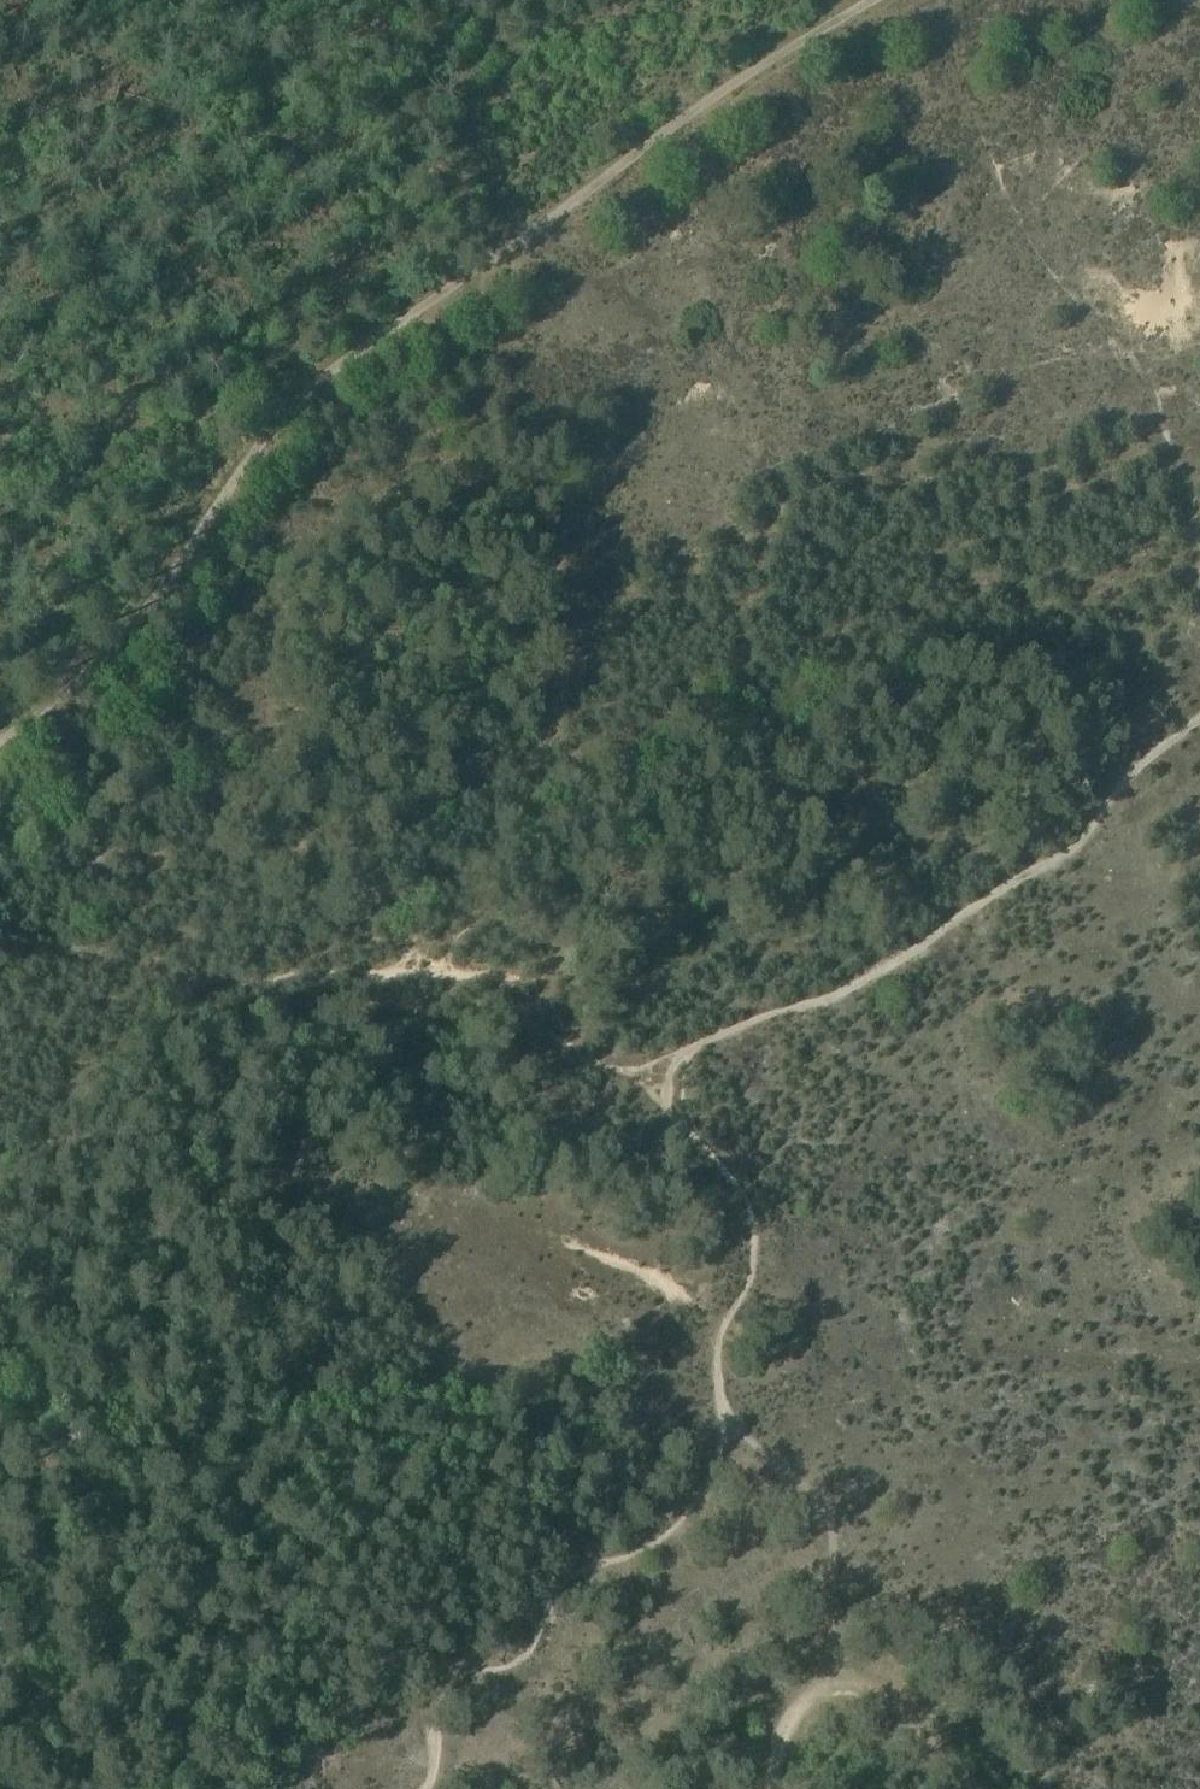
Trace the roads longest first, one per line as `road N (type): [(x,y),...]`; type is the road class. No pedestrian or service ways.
road 1 (track): [(0,729),(50,695),(177,564),(287,397),(876,0)]
road 2 (track): [(966,1788),(872,1697),(840,1687),(811,1693),(790,1714),(775,1751),(773,1788)]

